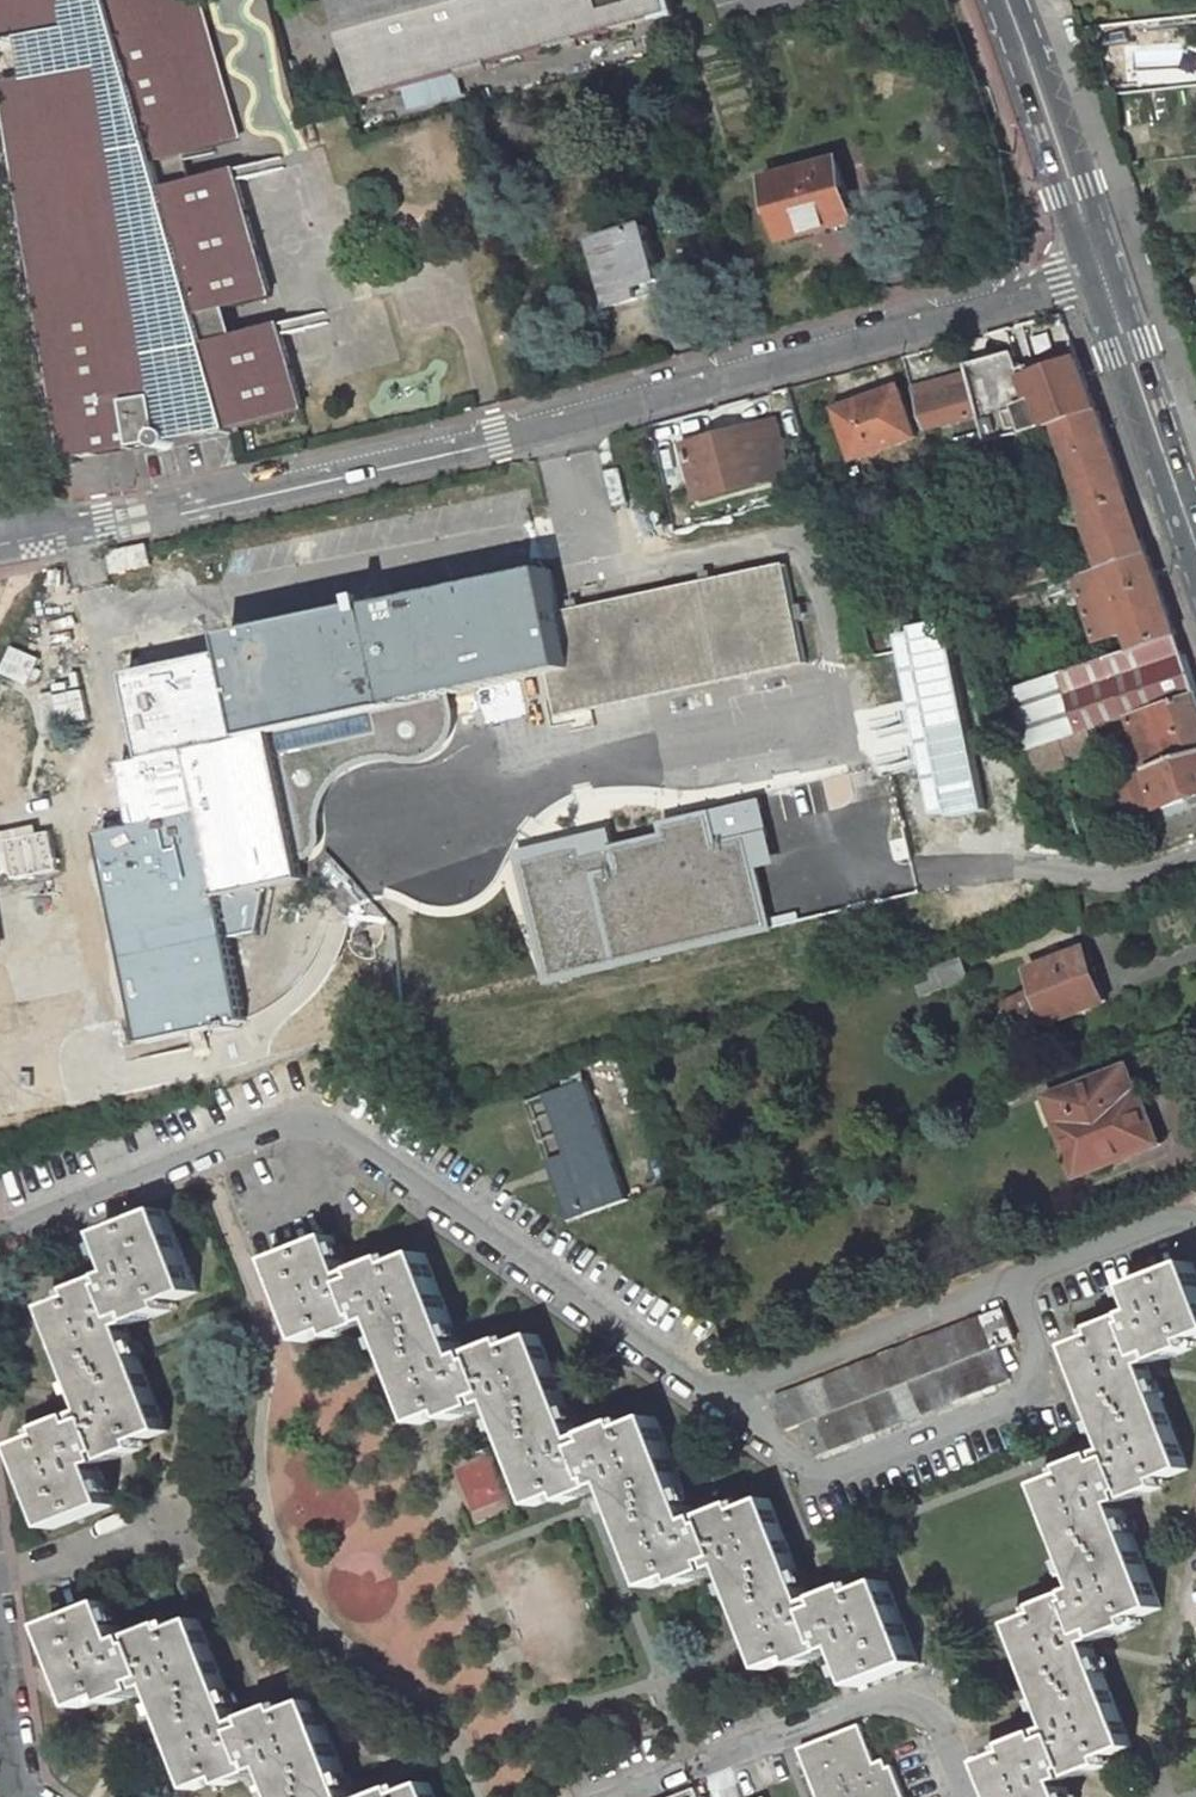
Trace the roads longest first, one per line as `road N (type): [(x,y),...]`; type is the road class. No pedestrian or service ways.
road 1 (residential): [(77,522),(192,500),(1100,273)]
road 2 (residential): [(0,1218),(261,1122),(302,1118),(341,1130),(716,1402)]
road 3 (residential): [(716,1402),(802,1466),(835,1469),(1012,1398),(1056,1268)]
road 4 (residential): [(1056,1268),(716,1402)]
road 5 (primary): [(1195,555),(1100,273)]
road 6 (primary): [(1100,273),(1002,0)]
road 7 (residential): [(1056,1268),(1164,1225),(1195,1229)]

